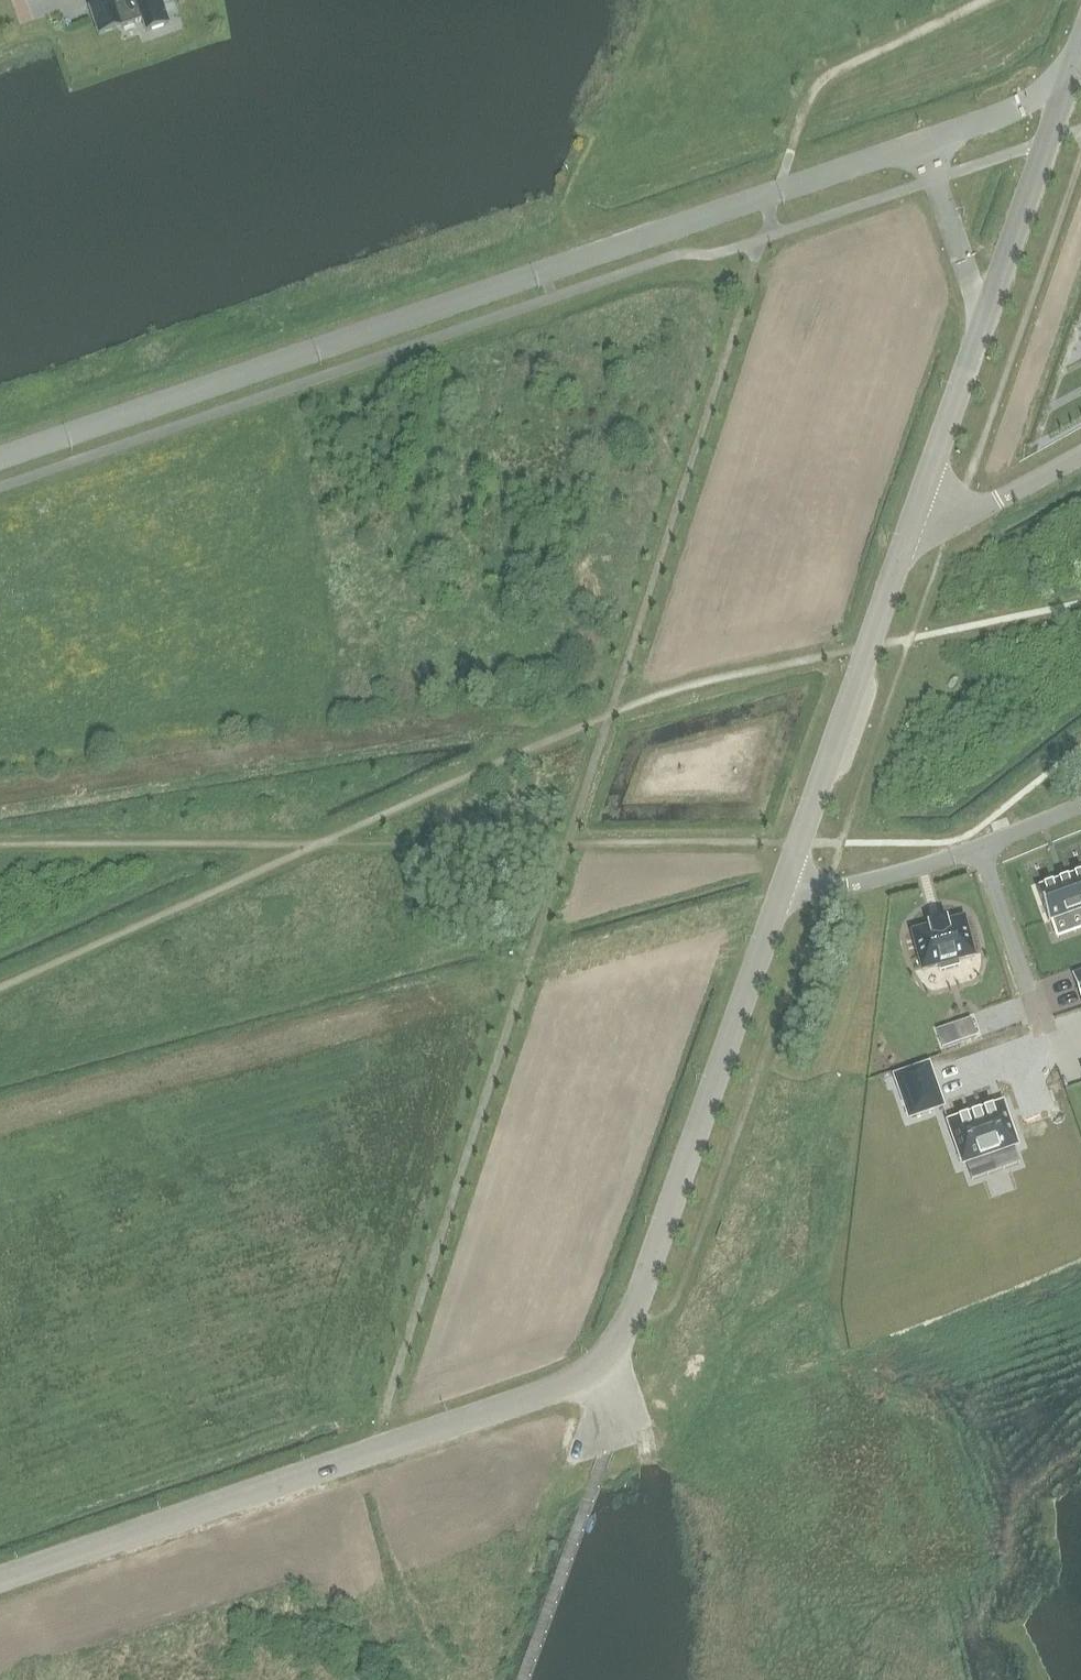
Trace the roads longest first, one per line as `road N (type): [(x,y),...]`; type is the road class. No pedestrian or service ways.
road 1 (tertiary): [(0,1579),(602,1376),(785,890)]
road 2 (residential): [(922,144),(0,459)]
road 3 (tertiary): [(785,890),(920,502)]
road 4 (residential): [(1080,807),(894,876),(822,891),(785,890)]
road 5 (tertiary): [(980,332),(1079,46)]
road 6 (residential): [(980,332),(922,144)]
road 7 (residential): [(1079,46),(1027,103),(922,144)]
road 8 (tertiary): [(920,502),(980,332)]
road 9 (residential): [(920,502),(957,512),(1080,452)]

